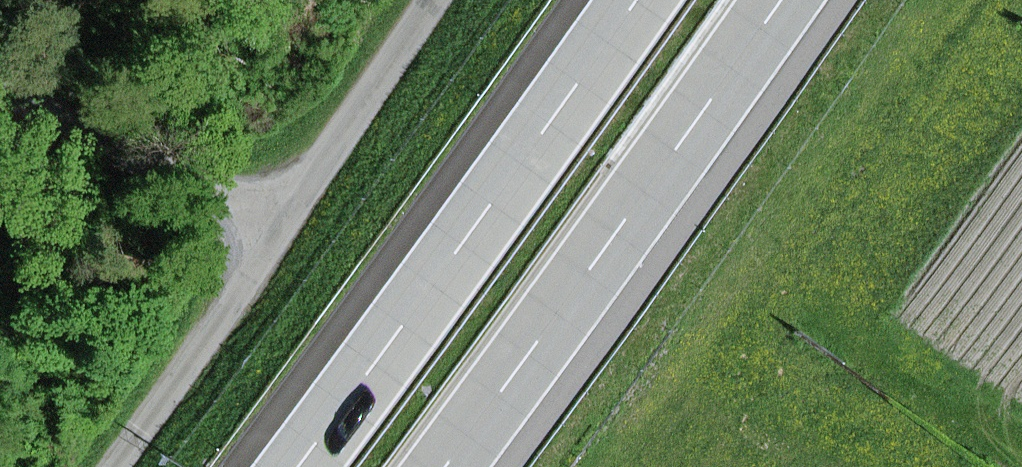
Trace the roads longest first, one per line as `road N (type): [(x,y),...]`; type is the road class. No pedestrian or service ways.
road 1 (motorway): [(441,466),(780,0)]
road 2 (motorway): [(631,0),(294,466)]
road 3 (track): [(120,466),(429,0)]
road 4 (track): [(0,92),(287,218)]

